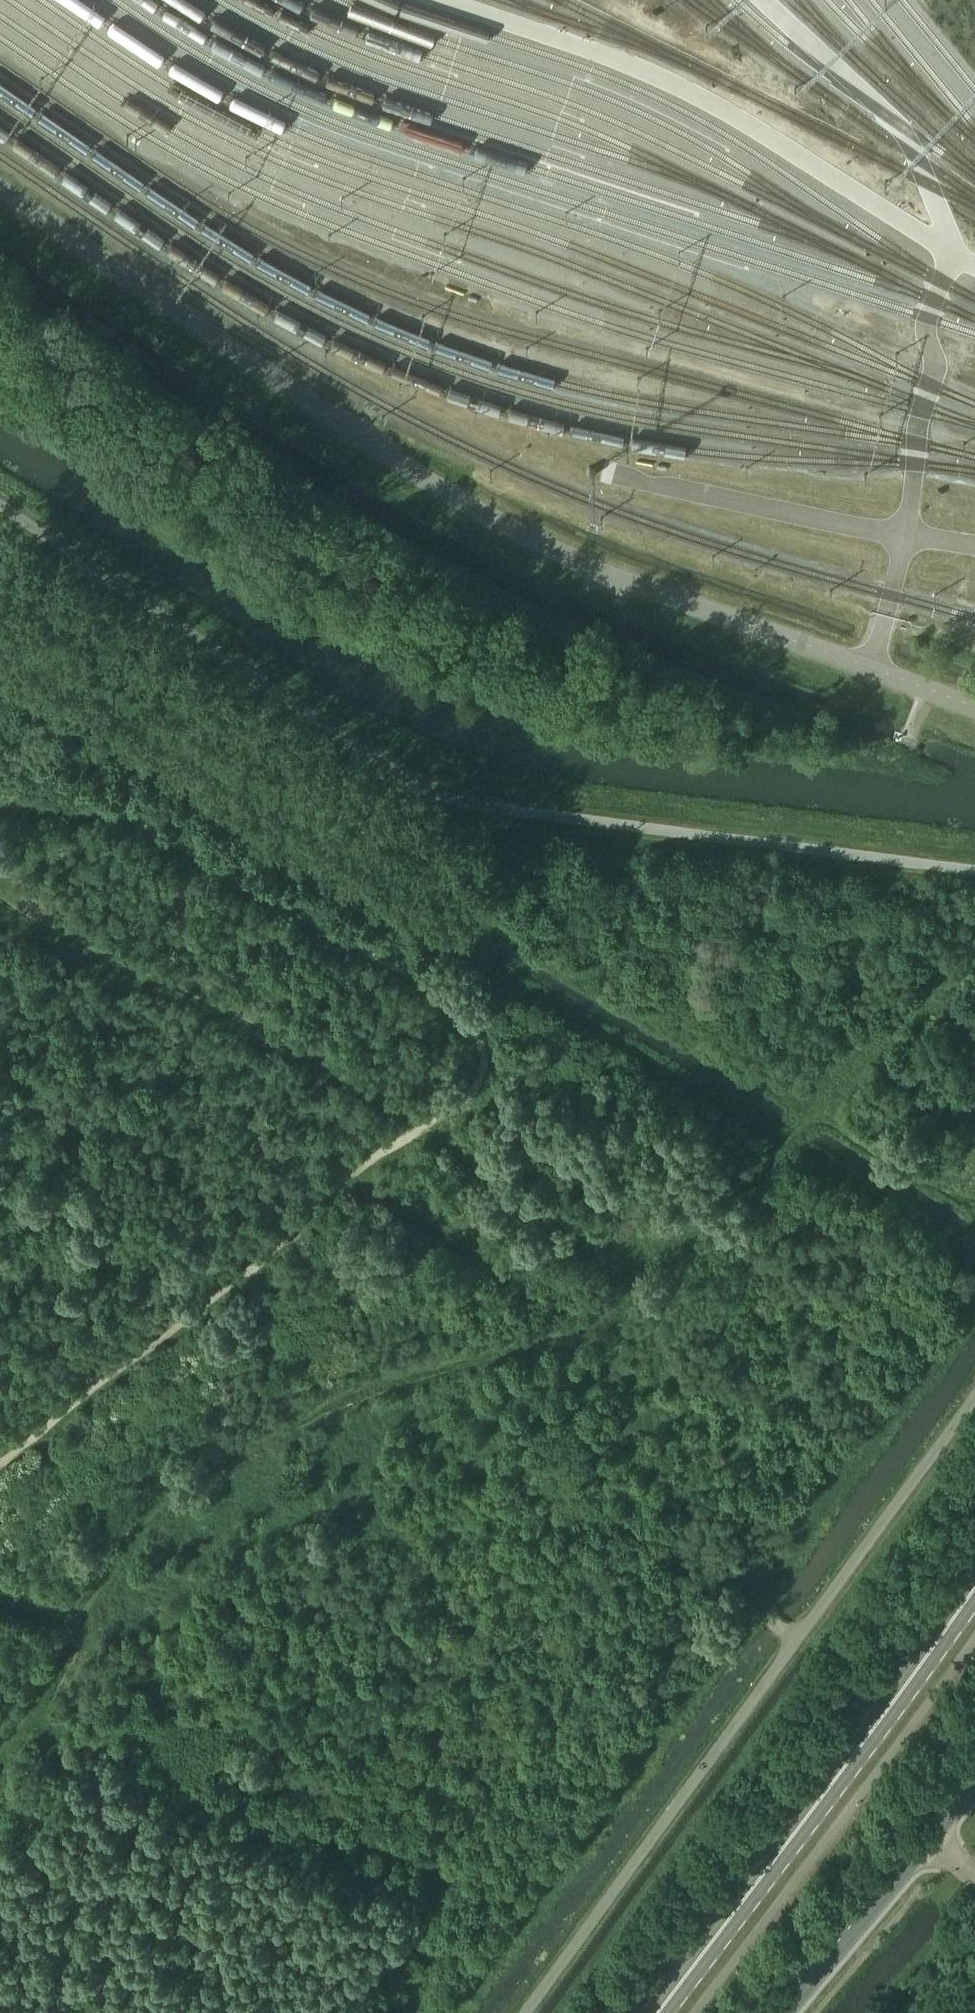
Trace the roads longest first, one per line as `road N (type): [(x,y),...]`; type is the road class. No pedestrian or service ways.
road 1 (unclassified): [(974,1400),(525,2012)]
road 2 (secondary): [(658,2012),(974,1588)]
road 3 (tertiary): [(778,2012),(974,1778)]

